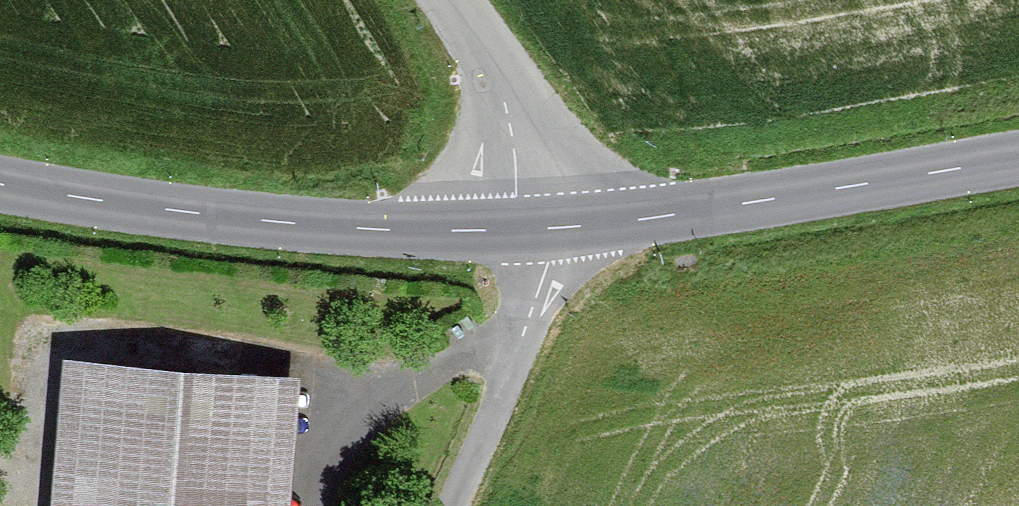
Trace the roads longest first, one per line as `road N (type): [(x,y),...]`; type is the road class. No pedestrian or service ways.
road 1 (tertiary): [(0,184),(293,222),(537,229)]
road 2 (tertiary): [(537,229),(1018,159)]
road 3 (unclassified): [(537,229),(523,334),(449,505)]
road 4 (tertiary): [(537,229),(511,94),(454,0)]

